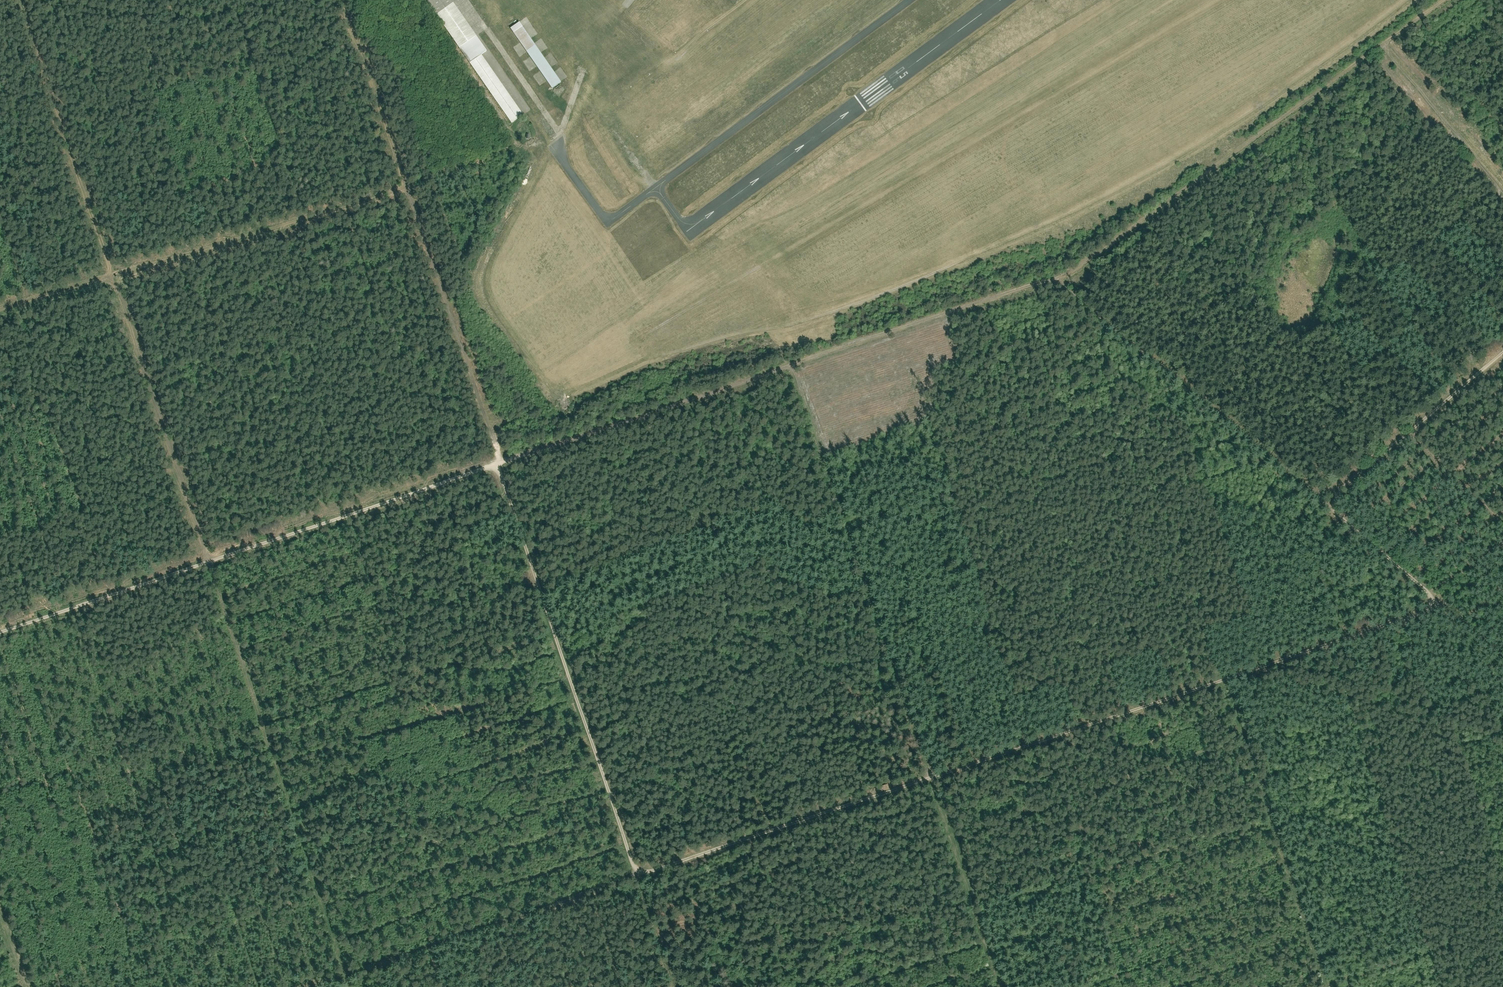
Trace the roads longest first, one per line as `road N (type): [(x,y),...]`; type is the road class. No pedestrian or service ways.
road 1 (track): [(1502,358),(1329,511),(1435,596),(1429,608),(637,877),(499,463),(0,629)]
road 2 (track): [(22,0),(350,986)]
road 3 (track): [(0,309),(515,144),(423,0)]
road 4 (track): [(999,986),(795,365)]
road 5 (track): [(1050,277),(499,463)]
road 6 (track): [(346,0),(499,463)]
road 7 (track): [(1440,0),(1050,277)]
road 8 (track): [(1050,277),(1329,511)]
road 9 (track): [(304,986),(637,877)]
road 10 (track): [(1228,677),(1330,986)]
road 11 (track): [(1502,190),(1382,41)]
road 12 (track): [(1444,122),(1357,216)]

